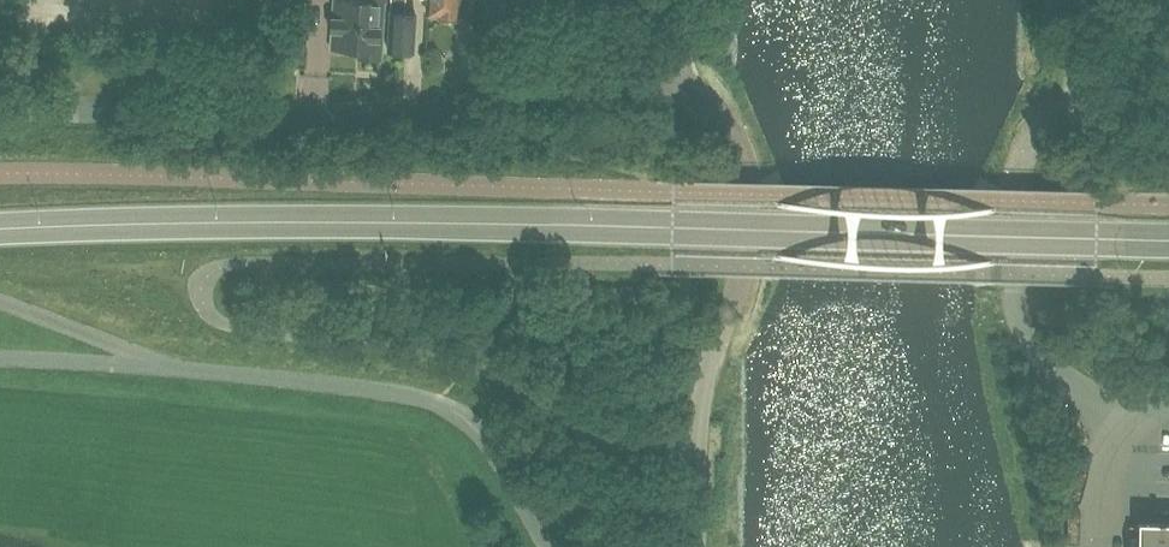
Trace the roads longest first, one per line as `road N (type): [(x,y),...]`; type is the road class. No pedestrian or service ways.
road 1 (primary): [(0,230),(327,223),(1089,238)]
road 2 (unclassified): [(0,110),(372,119),(624,75),(682,89)]
road 3 (unclassified): [(1168,412),(1125,411),(1090,398),(1039,355),(1014,304),(1021,184),(1042,132),(1088,111),(1168,109)]
road 4 (unclassified): [(695,546),(702,402),(740,279),(741,178),(715,115),(682,89)]

